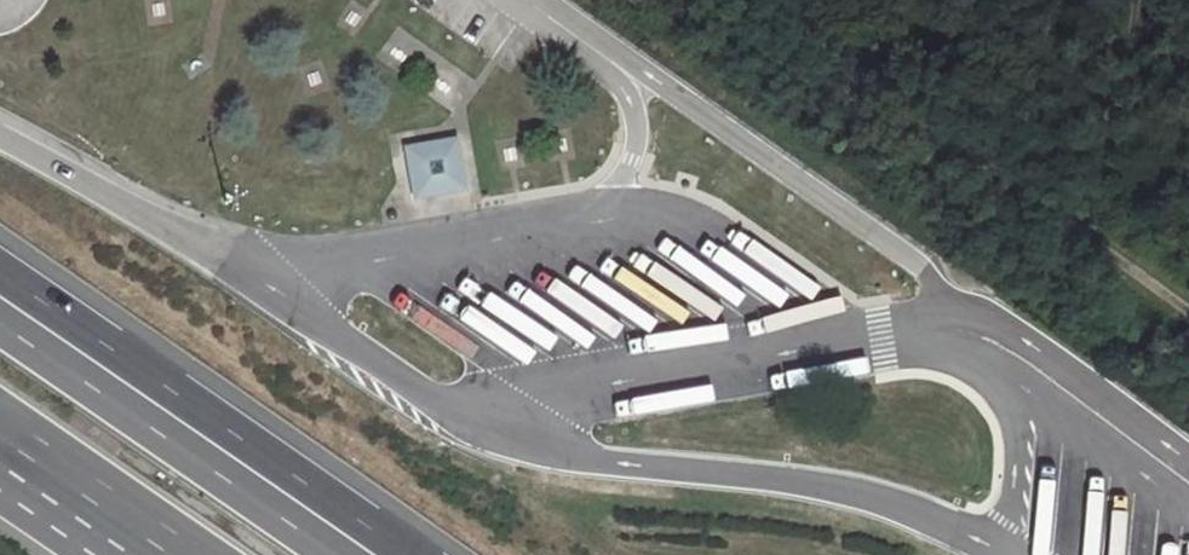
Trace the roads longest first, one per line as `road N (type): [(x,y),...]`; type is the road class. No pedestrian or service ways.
road 1 (motorway): [(374,554),(0,296)]
road 2 (motorway): [(0,432),(174,554)]
road 3 (motorway): [(0,470),(141,554)]

